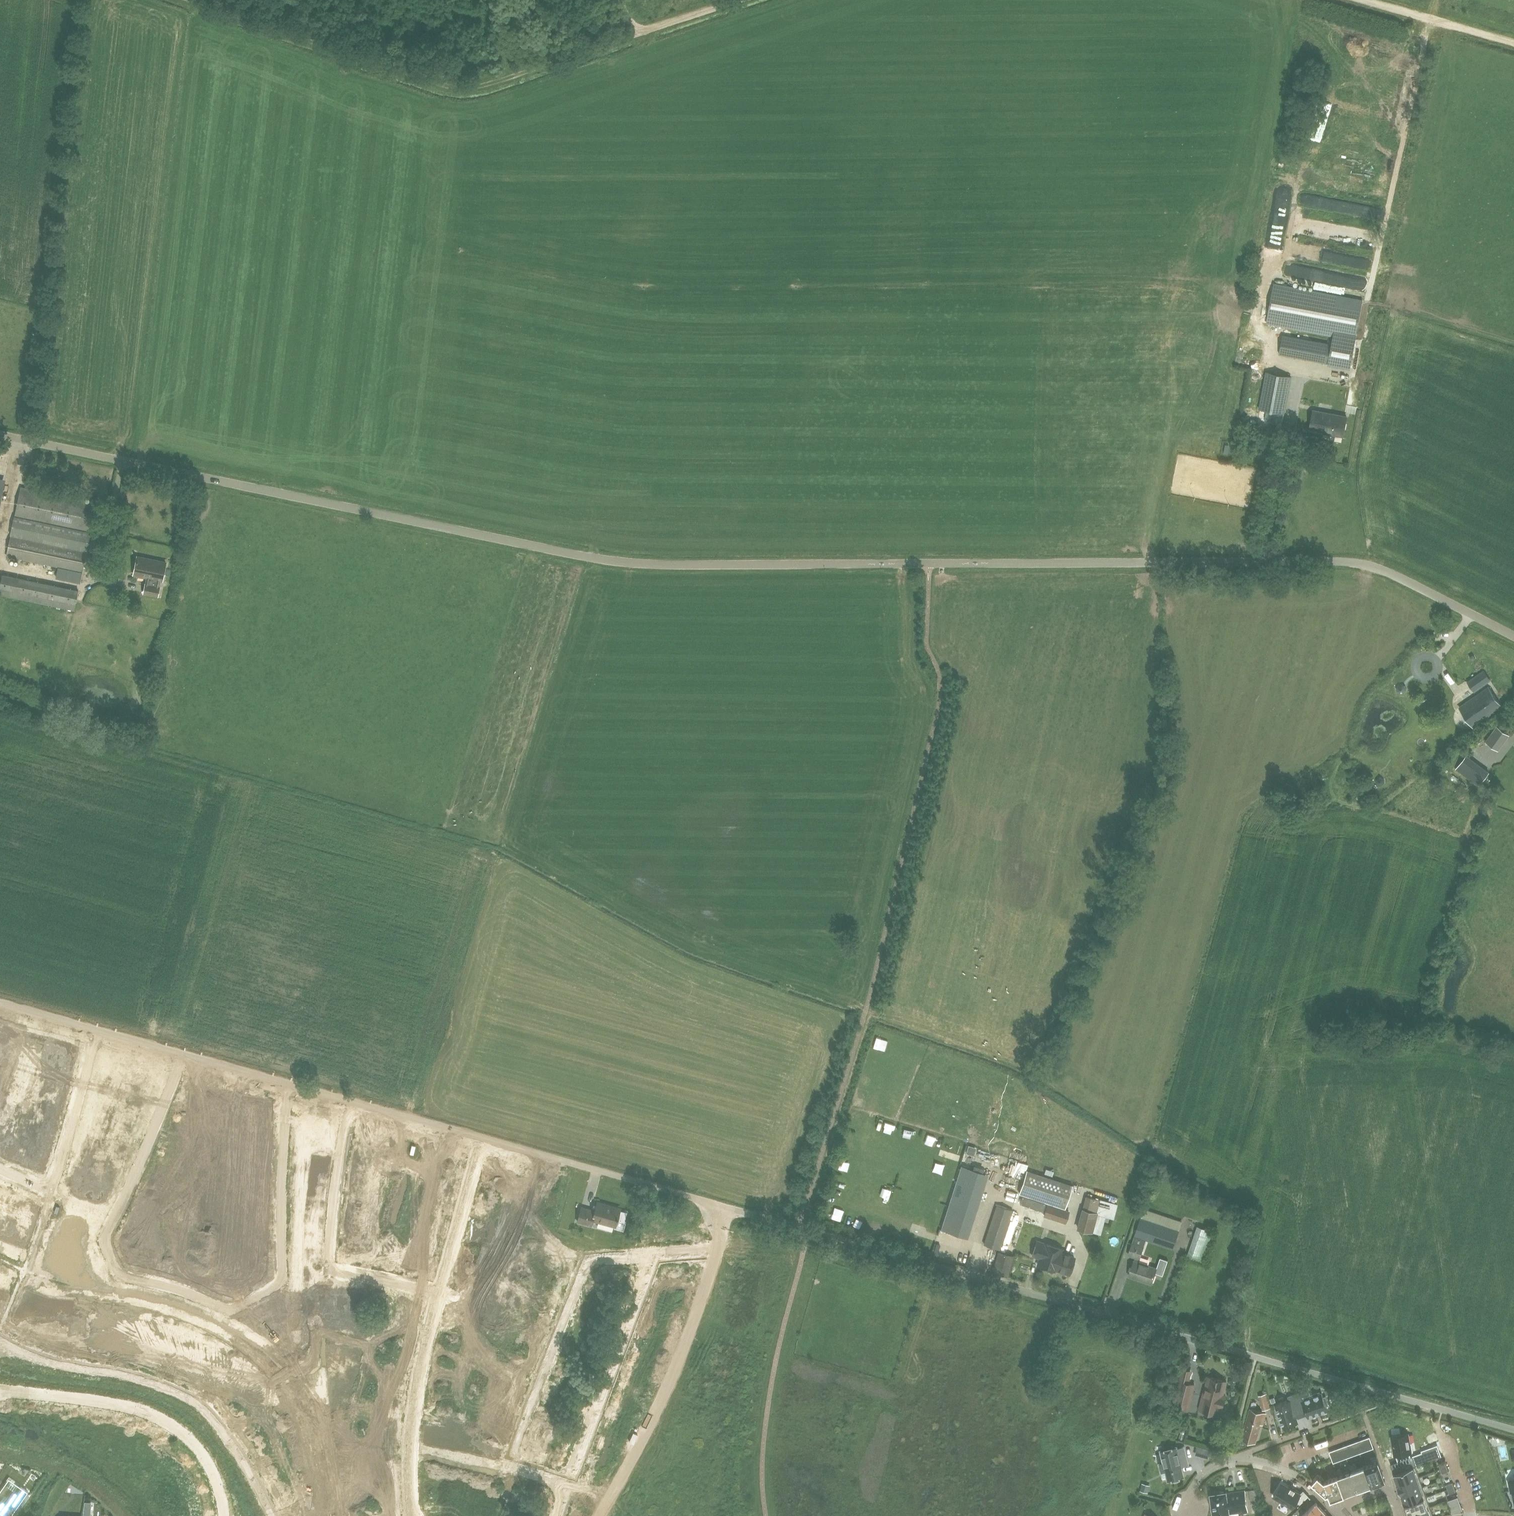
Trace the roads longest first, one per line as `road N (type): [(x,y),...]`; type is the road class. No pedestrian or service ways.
road 1 (unclassified): [(1513,638),(1377,568),(1350,563),(615,559),(0,432)]
road 2 (unclassified): [(1513,1430),(729,1208)]
road 3 (residential): [(184,1055),(107,1236),(120,1274),(229,1310),(282,1275),(290,1084)]
road 4 (track): [(177,0),(465,91),(638,33)]
road 5 (track): [(1272,352),(1271,360),(1355,376),(1427,36)]
road 6 (residential): [(0,1352),(115,1374),(203,1408),(249,1467),(269,1515)]
road 7 (residential): [(568,1482),(513,1460),(581,1271),(596,1262),(651,1261)]
road 8 (residential): [(0,1389),(118,1403),(178,1428),(215,1472),(225,1515)]
road 9 (residential): [(439,1292),(332,1267),(336,1175),(352,1102)]
road 10 (track): [(1272,352),(1258,321),(1282,196),(1387,215)]
road 11 (unclassified): [(729,1208),(483,1139)]
road 12 (residential): [(651,1261),(568,1482)]
road 13 (residential): [(439,1292),(409,1452),(413,1515)]
road 14 (residential): [(0,1167),(46,1191),(51,1184),(97,1030)]
road 15 (residential): [(483,1139),(439,1292)]
road 16 (track): [(1360,0),(1513,43)]
road 17 (unclassified): [(483,1139),(352,1102)]

